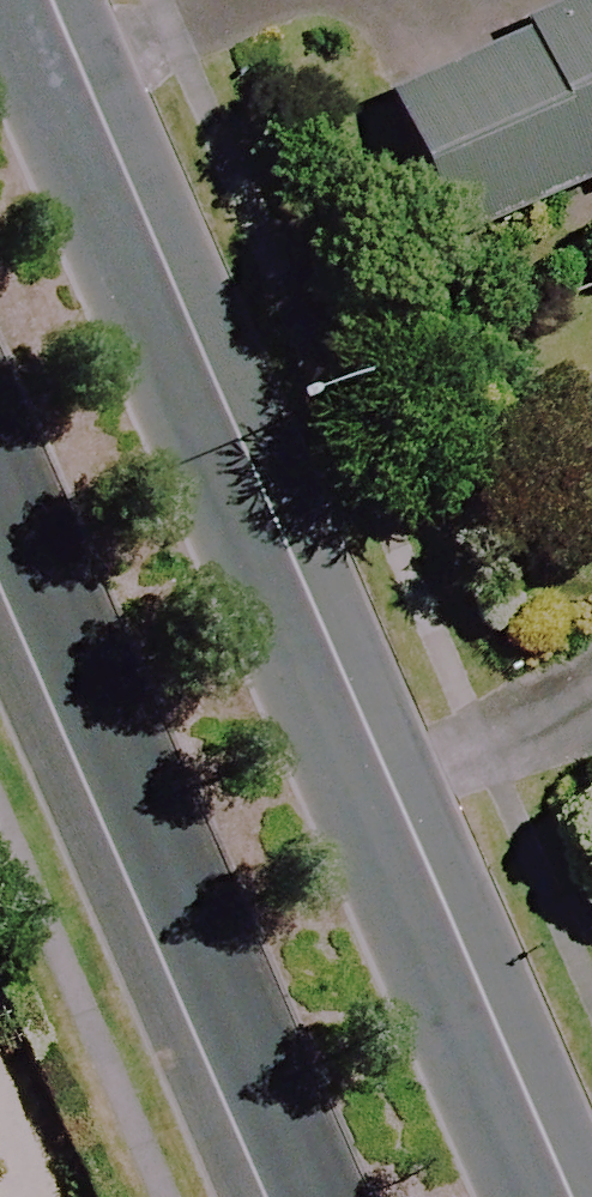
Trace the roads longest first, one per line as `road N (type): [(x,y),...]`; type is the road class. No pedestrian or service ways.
road 1 (secondary): [(9,0),(533,1196)]
road 2 (secondary): [(315,1196),(0,471)]

